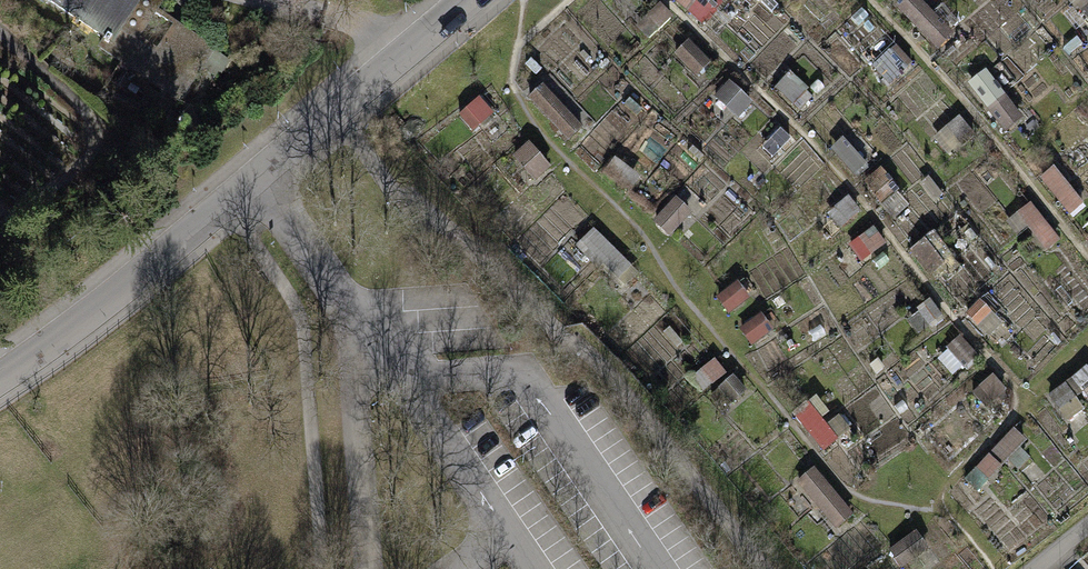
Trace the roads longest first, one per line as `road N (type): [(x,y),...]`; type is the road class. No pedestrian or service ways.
road 1 (track): [(762,568),(603,367),(392,190),(344,125)]
road 2 (residential): [(466,0),(98,310),(0,378)]

